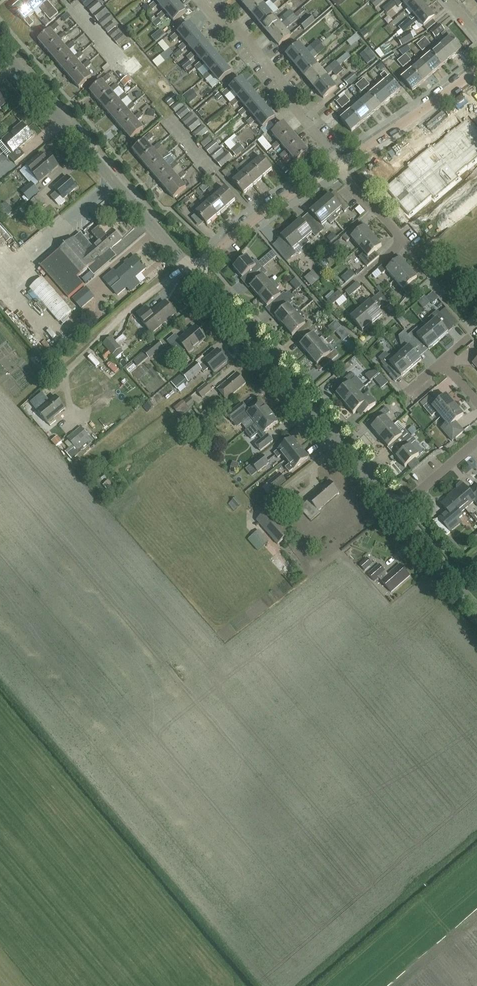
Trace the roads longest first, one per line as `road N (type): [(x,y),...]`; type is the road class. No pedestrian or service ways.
road 1 (unclassified): [(398,509),(193,273)]
road 2 (unclassified): [(193,273),(0,49)]
road 3 (residential): [(340,166),(252,44),(199,0)]
road 4 (residential): [(193,273),(234,234),(340,166)]
road 5 (residential): [(340,166),(476,70)]
road 6 (residential): [(363,276),(401,239),(340,166)]
road 7 (unclassified): [(476,601),(398,509)]

